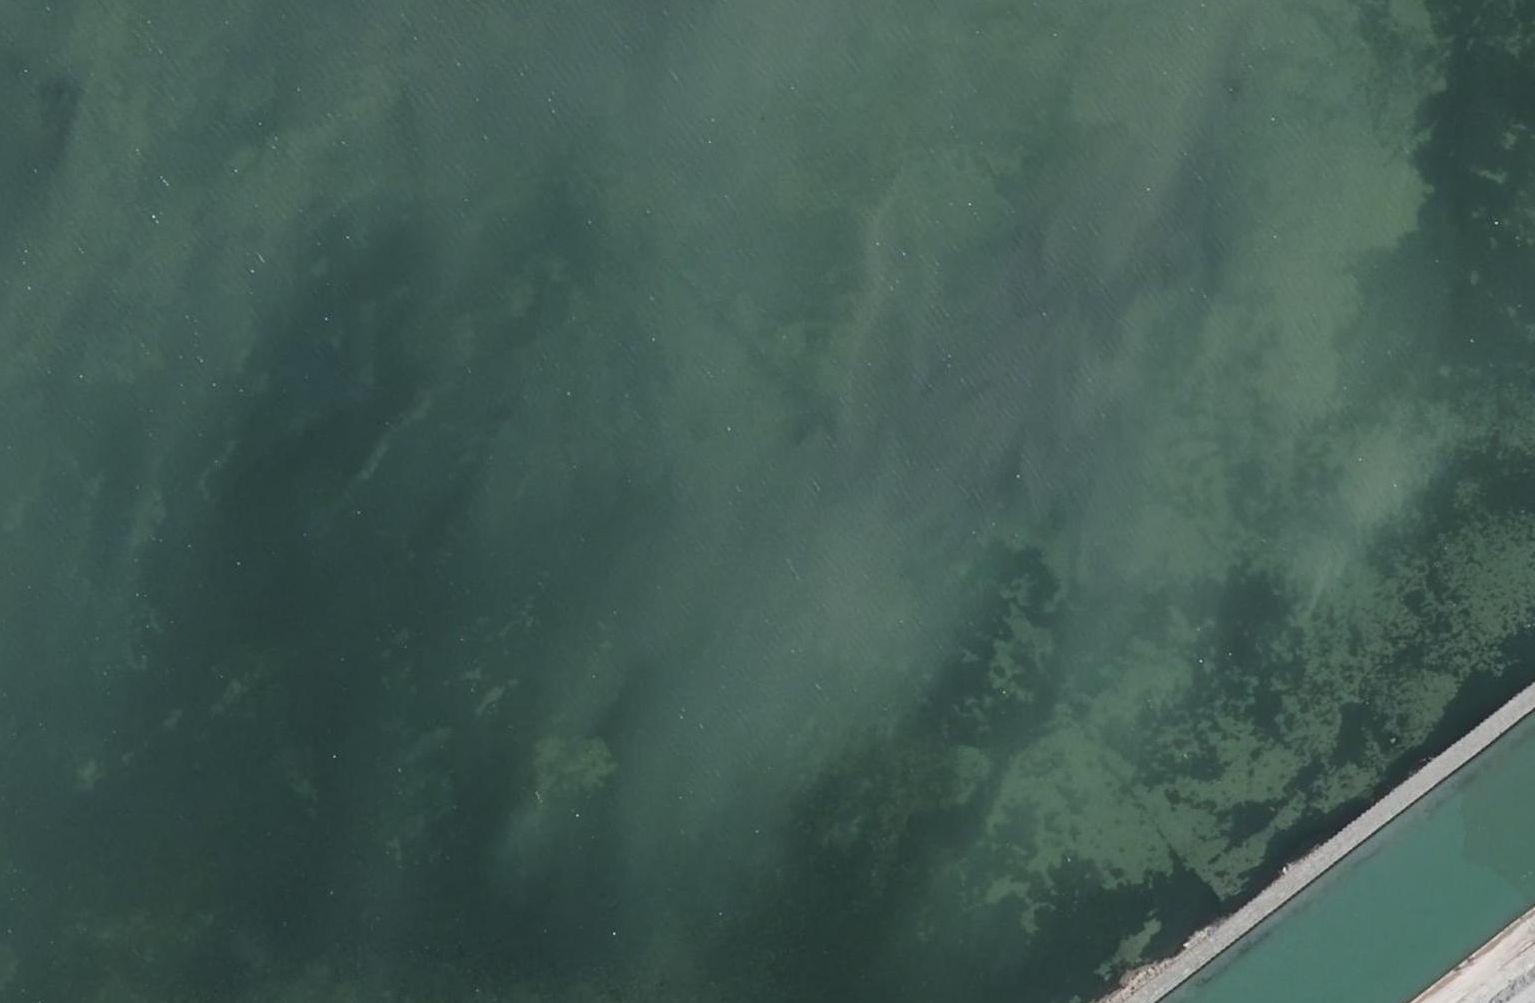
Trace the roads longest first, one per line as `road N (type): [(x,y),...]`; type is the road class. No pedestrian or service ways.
road 1 (track): [(1534,928),(1438,1002)]

